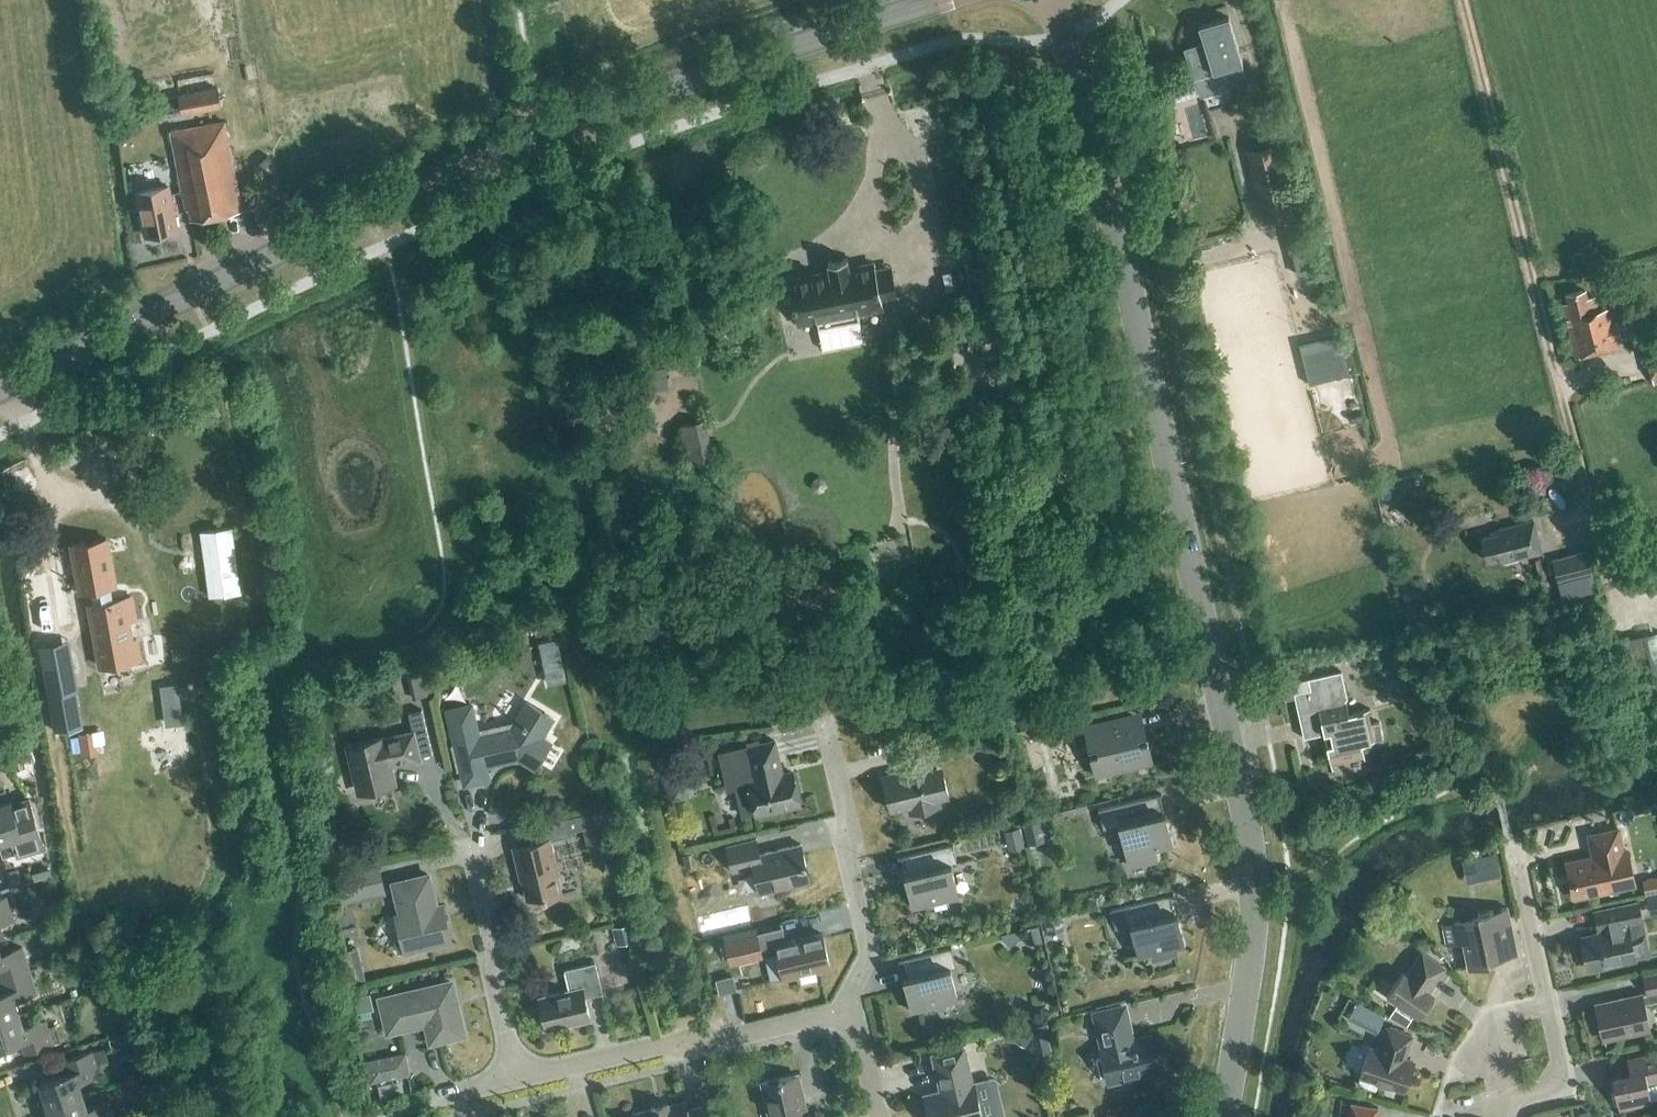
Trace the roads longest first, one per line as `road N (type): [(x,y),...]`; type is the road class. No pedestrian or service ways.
road 1 (residential): [(1226,1116),(1254,932),(1244,823),(1220,679),(1055,0)]
road 2 (secondary): [(0,391),(509,148),(942,0)]
road 3 (track): [(1465,0),(1614,593),(1656,600)]
road 4 (residential): [(515,1084),(857,1012)]
road 5 (residential): [(1505,1116),(1501,1103),(1562,1082),(1514,853)]
road 6 (residential): [(857,1012),(852,990),(869,949),(829,732)]
road 7 (residential): [(515,1084),(488,970),(490,929),(472,853)]

